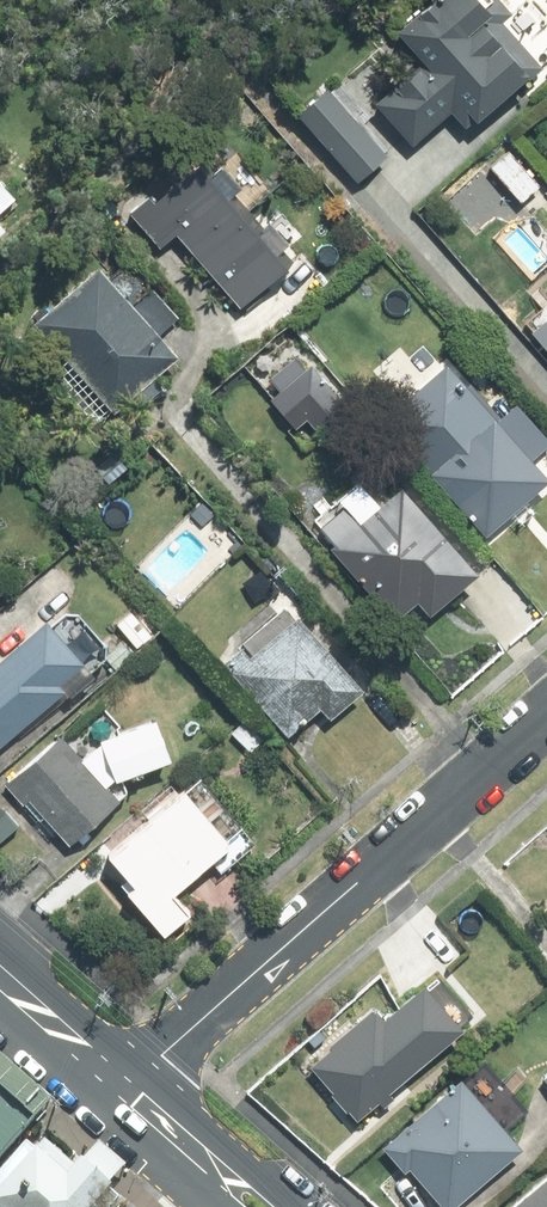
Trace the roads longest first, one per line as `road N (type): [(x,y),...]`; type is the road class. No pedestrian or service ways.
road 1 (residential): [(546,718),(127,1090)]
road 2 (tertiary): [(127,1090),(255,1206)]
road 3 (tertiary): [(0,977),(127,1090)]

